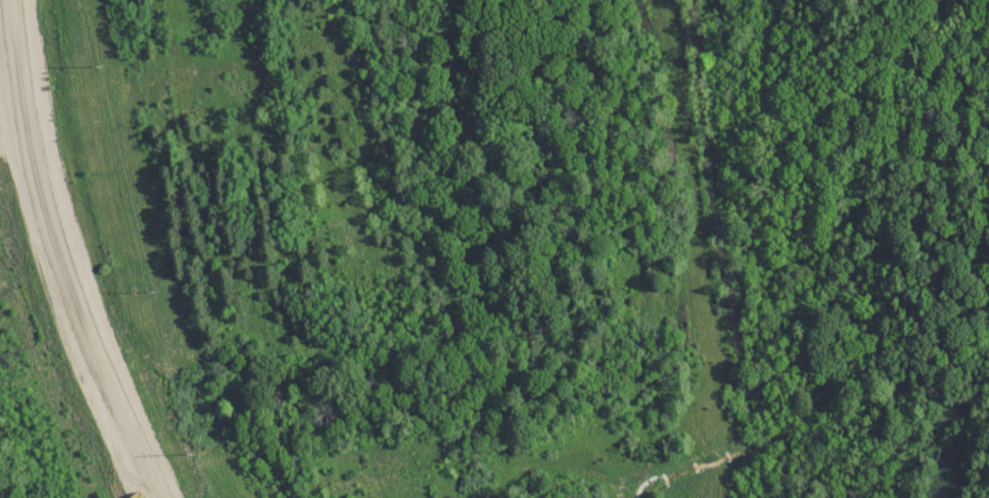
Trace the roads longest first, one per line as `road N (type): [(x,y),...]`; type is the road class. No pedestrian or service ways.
road 1 (residential): [(163,497),(0,4)]

